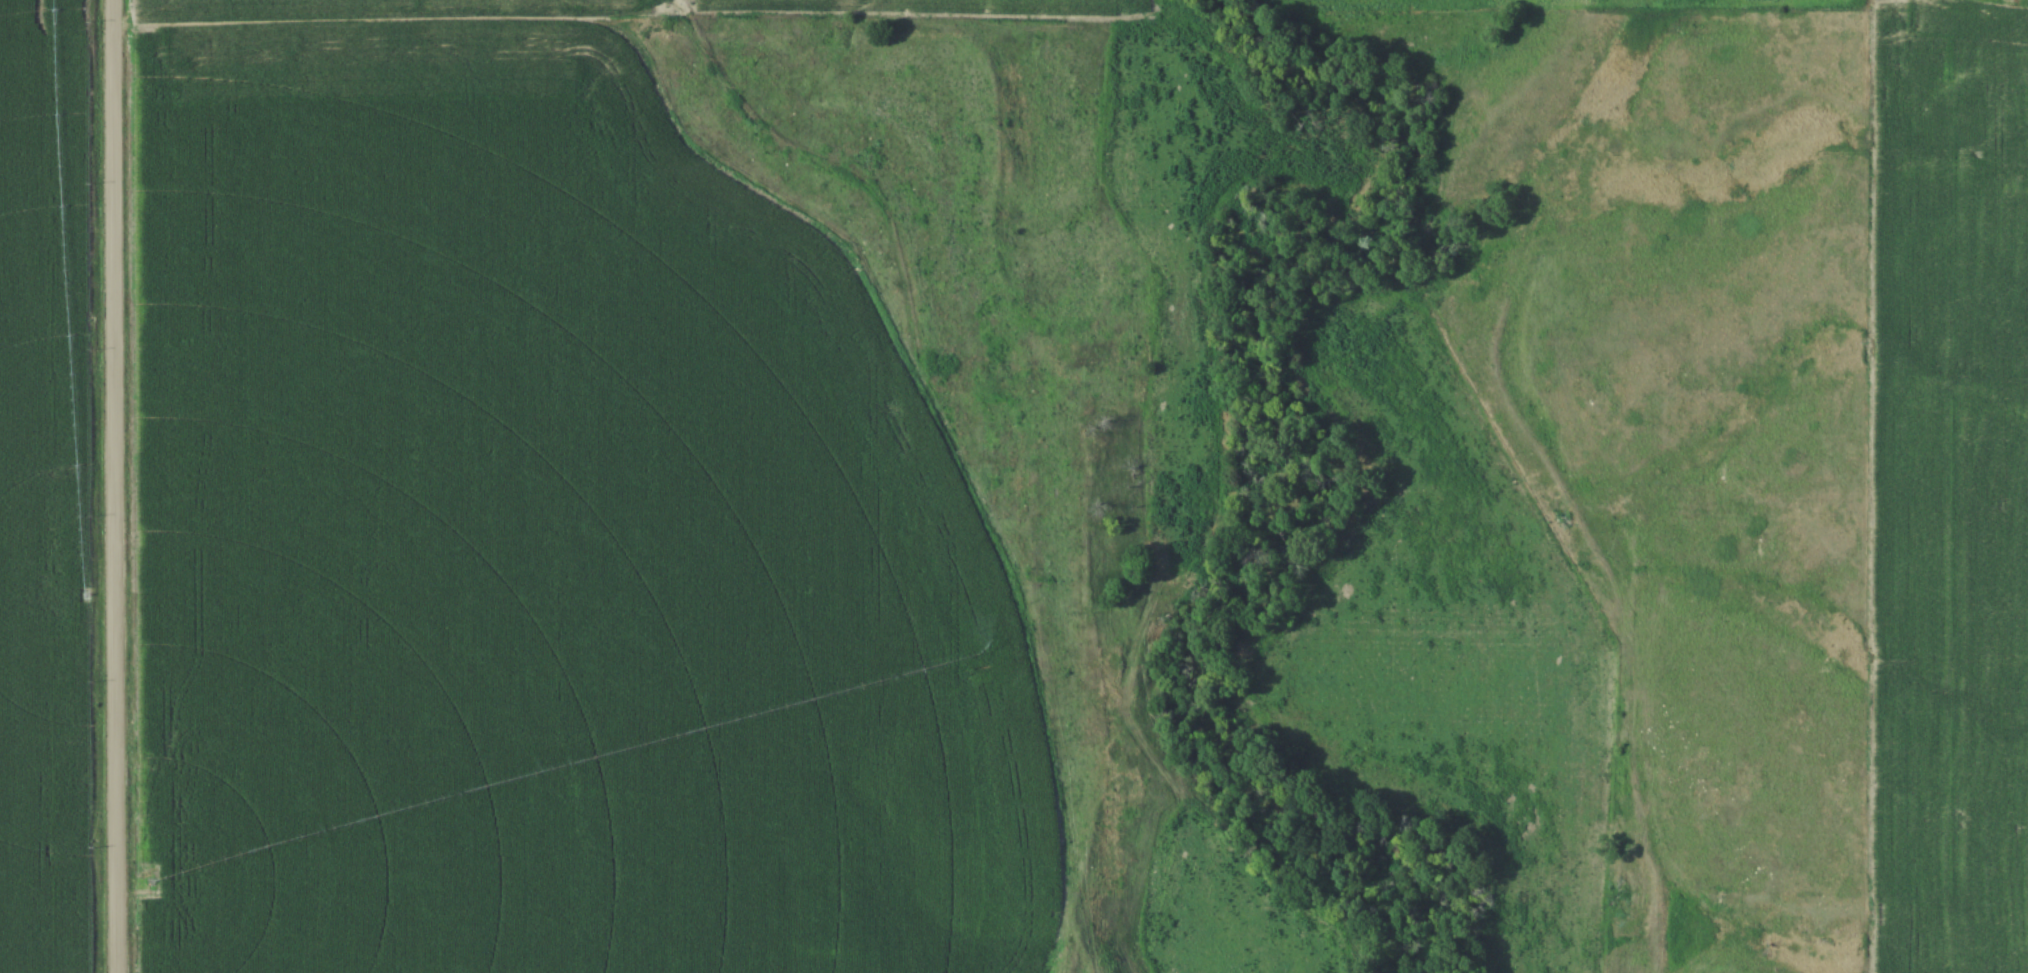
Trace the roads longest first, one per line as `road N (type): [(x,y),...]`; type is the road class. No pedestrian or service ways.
road 1 (tertiary): [(107,0),(111,972)]

